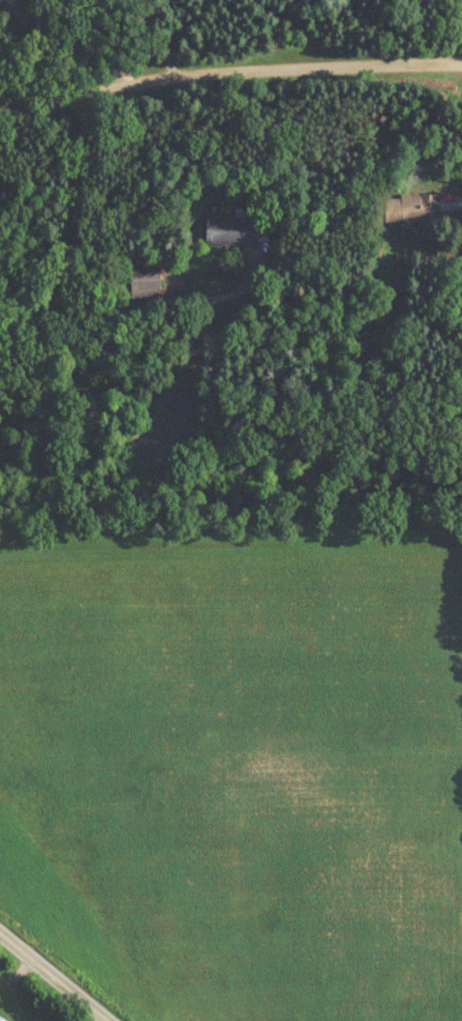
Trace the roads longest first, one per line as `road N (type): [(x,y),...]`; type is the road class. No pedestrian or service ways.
road 1 (residential): [(461,64),(263,71),(0,101)]
road 2 (tertiary): [(107,1020),(0,933)]

